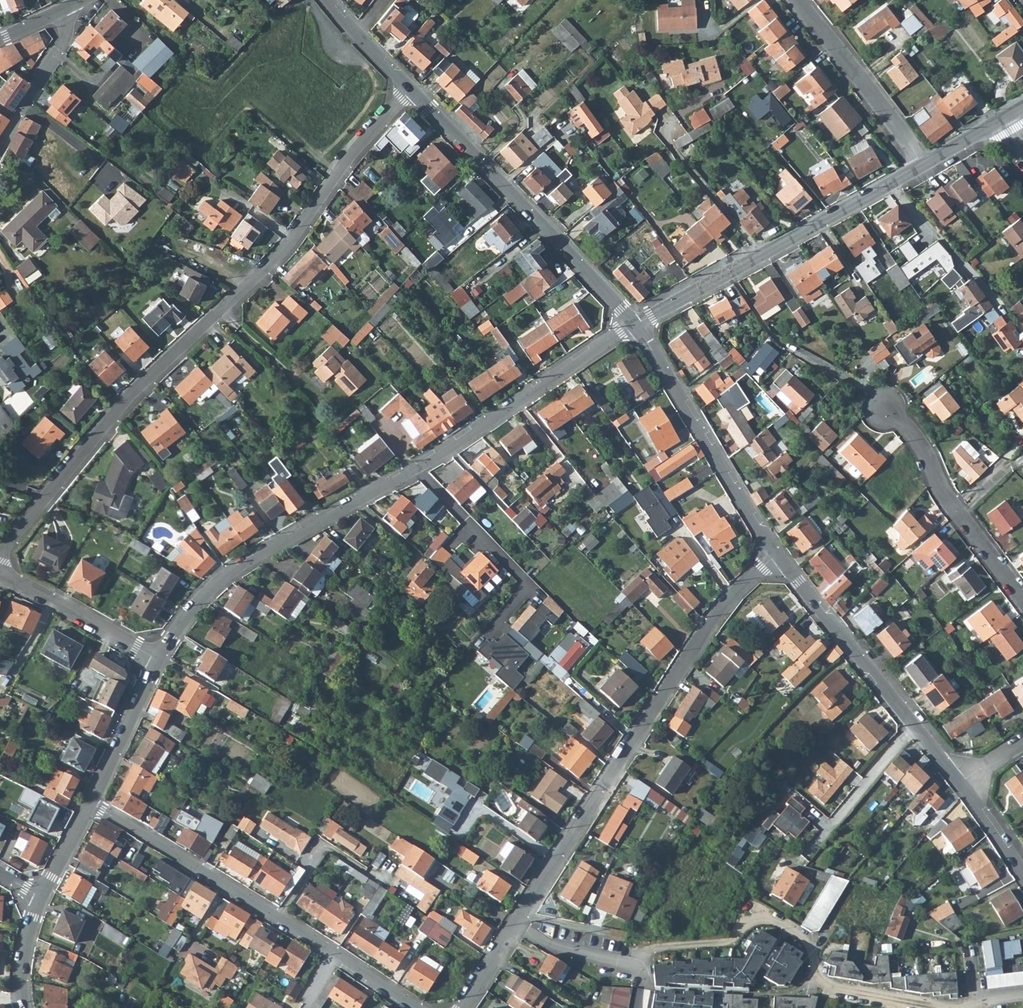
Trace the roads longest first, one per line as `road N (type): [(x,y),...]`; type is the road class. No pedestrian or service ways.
road 1 (residential): [(407,90),(270,265),(113,413),(0,555)]
road 2 (residential): [(635,324),(432,456),(250,555),(198,596),(158,658)]
road 3 (residential): [(457,1007),(714,615),(777,554)]
road 4 (residential): [(415,1007),(90,802)]
road 5 (residential): [(922,162),(635,324)]
road 6 (tertiary): [(635,324),(407,90)]
road 7 (tertiary): [(957,782),(777,554)]
road 8 (tertiary): [(777,554),(635,324)]
road 9 (residential): [(1022,603),(945,499),(908,426),(886,404)]
road 10 (residential): [(922,162),(797,0)]
road 11 (residential): [(0,570),(158,658)]
road 12 (residential): [(158,658),(90,802)]
road 13 (residential): [(0,145),(64,40),(67,9)]

